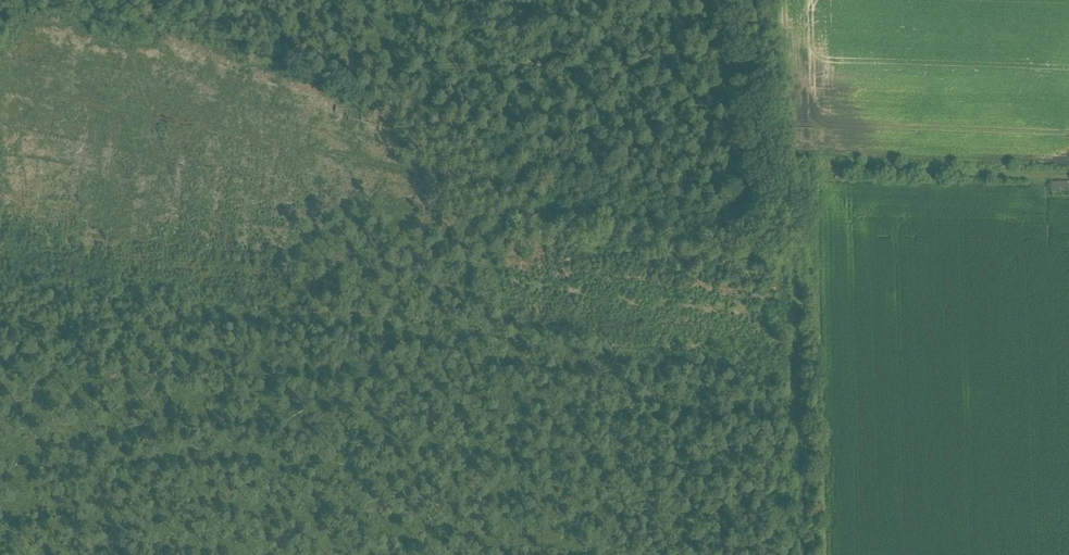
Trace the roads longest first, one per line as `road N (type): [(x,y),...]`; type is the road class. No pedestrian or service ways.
road 1 (track): [(832,169),(1068,177)]

